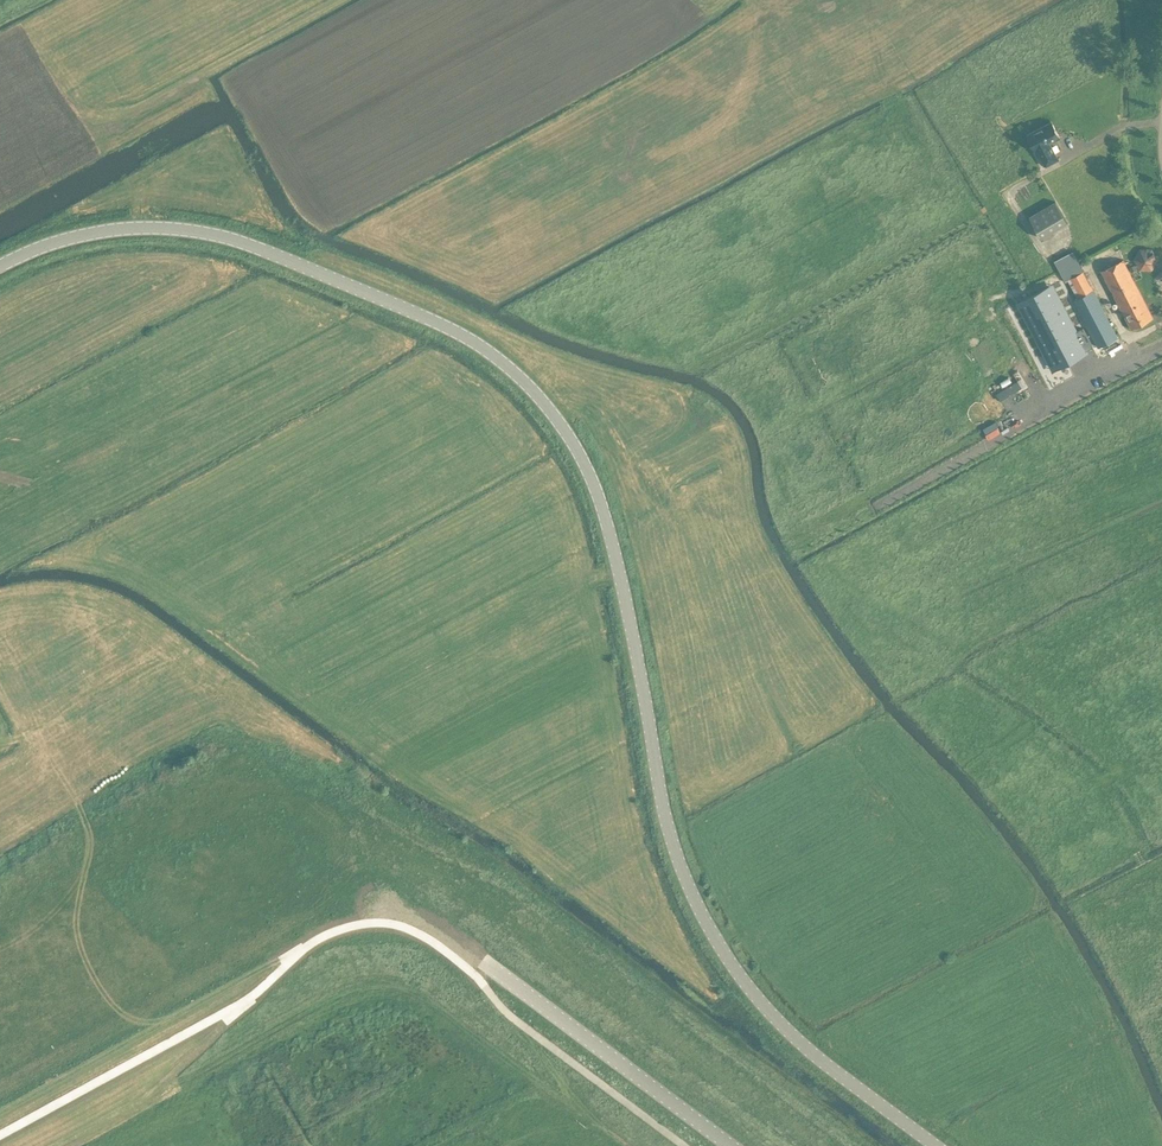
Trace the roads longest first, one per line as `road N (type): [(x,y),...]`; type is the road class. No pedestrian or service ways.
road 1 (tertiary): [(0,266),(107,230),(201,232),(284,256),(443,325),(517,374),(569,437),(597,492),(671,838),(723,951),(798,1039),(937,1145)]
road 2 (track): [(0,1114),(294,953)]
road 3 (unclassified): [(484,962),(733,1145)]

